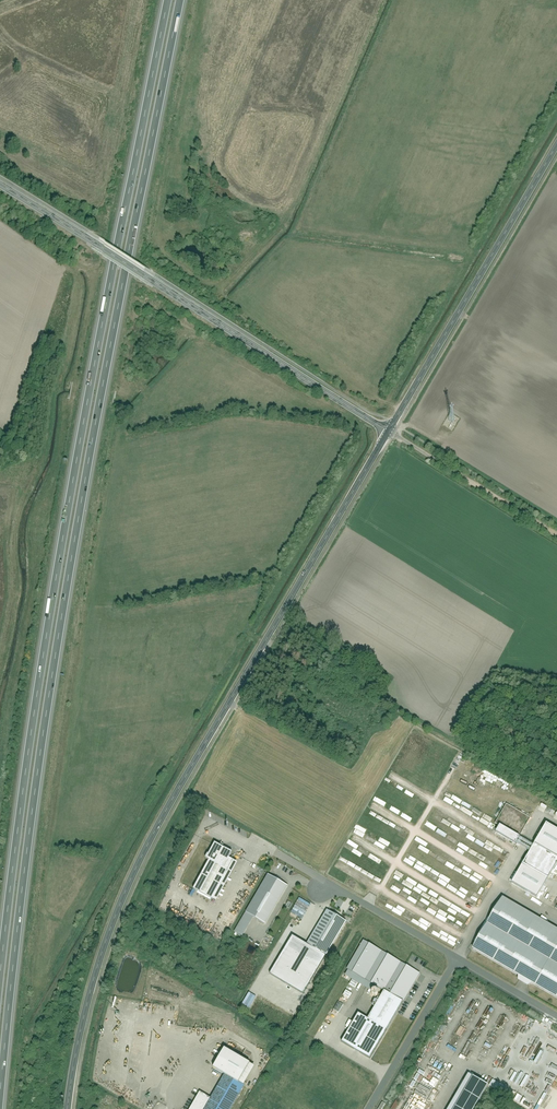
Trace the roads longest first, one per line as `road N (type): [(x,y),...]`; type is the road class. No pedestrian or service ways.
road 1 (motorway): [(0,1096),(59,632),(181,0)]
road 2 (motorway): [(168,0),(47,632),(0,977)]
road 3 (tertiary): [(68,1108),(83,1020),(124,895),(387,431)]
road 4 (track): [(0,225),(76,279),(46,438),(11,536),(14,598),(0,655)]
road 5 (tertiary): [(0,188),(387,431)]
road 6 (tertiary): [(387,431),(556,137)]
road 7 (track): [(556,536),(387,431)]
road 8 (residential): [(453,960),(365,1108)]
road 9 (residential): [(315,889),(340,891),(453,960)]

